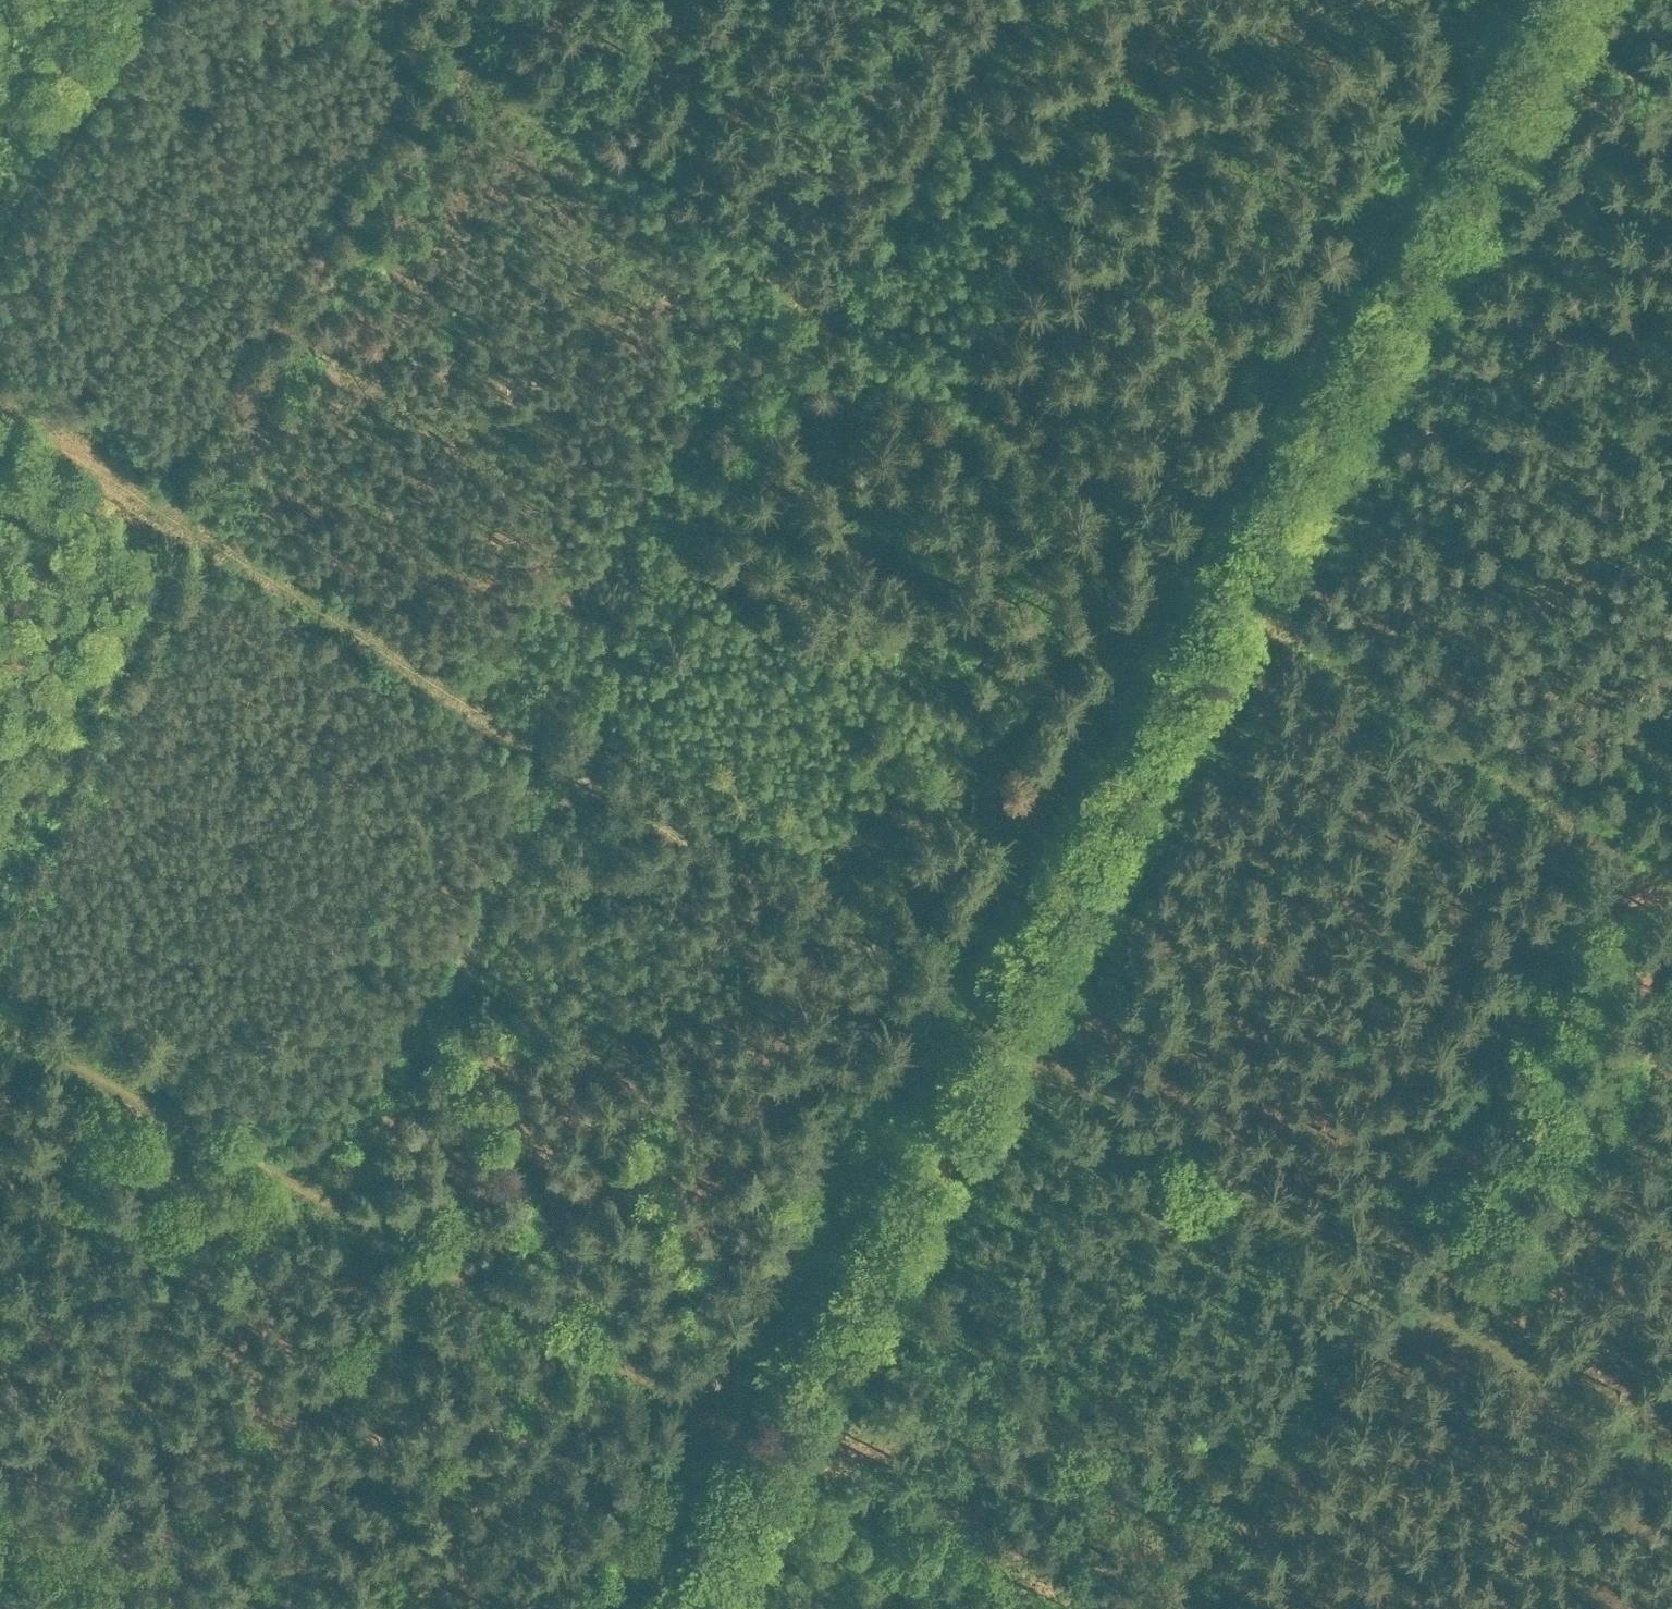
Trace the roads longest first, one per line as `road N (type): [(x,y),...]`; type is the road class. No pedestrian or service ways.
road 1 (track): [(1558,0),(684,1608)]
road 2 (track): [(993,1032),(0,411)]
road 3 (track): [(1134,527),(362,0)]
road 4 (track): [(0,1021),(767,1455)]
road 5 (track): [(1201,1608),(1614,849)]
road 6 (track): [(993,1032),(1671,1456)]
road 7 (track): [(1048,1608),(767,1455)]
road 8 (track): [(1614,849),(1671,740)]

